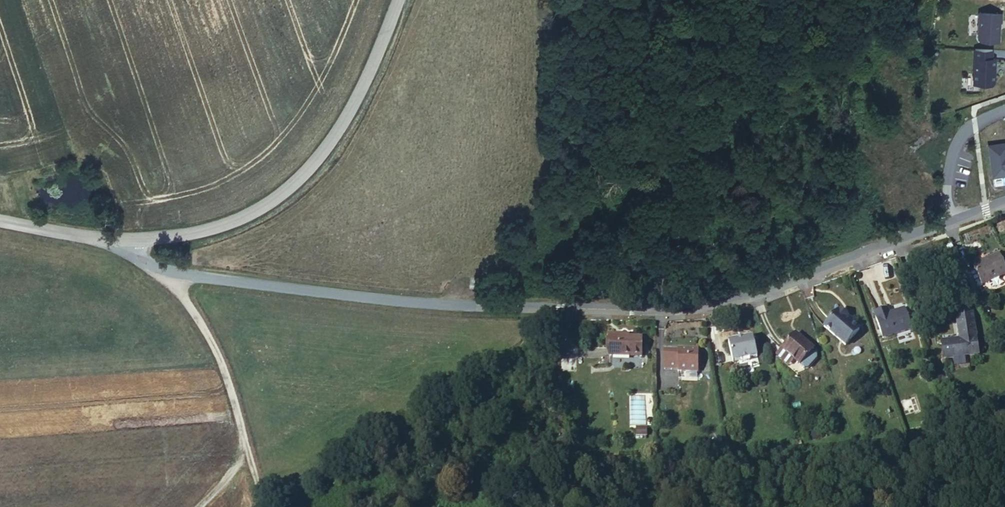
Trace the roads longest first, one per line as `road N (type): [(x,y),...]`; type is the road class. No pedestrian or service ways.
road 1 (residential): [(967,215),(727,302),(662,312),(437,306),(158,276),(109,244)]
road 2 (residential): [(109,244),(178,243),(256,220),(330,148),(399,0)]
road 3 (track): [(158,276),(218,363),(259,506)]
road 4 (residential): [(1004,107),(974,124),(952,159),(947,183),(955,209),(967,215)]

